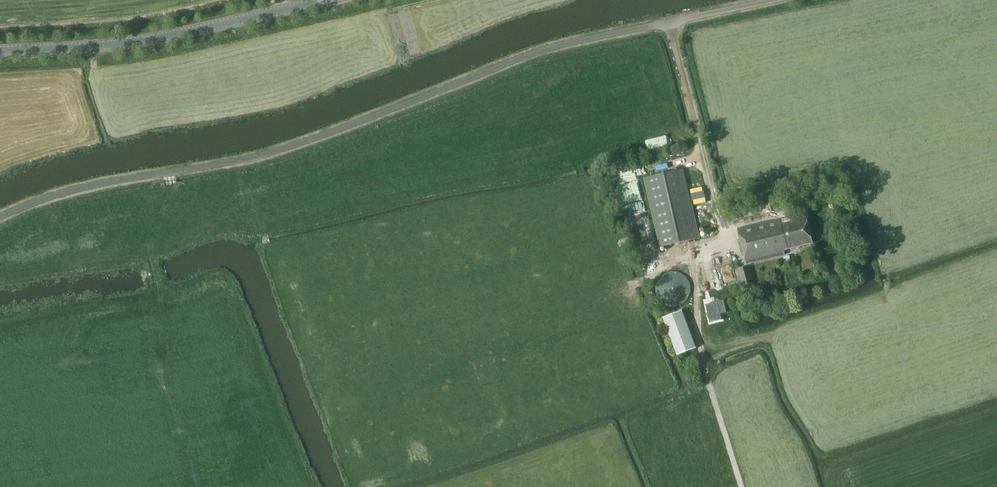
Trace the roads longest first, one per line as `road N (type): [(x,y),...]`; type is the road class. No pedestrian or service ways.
road 1 (unclassified): [(0,217),(82,188),(256,156),(547,50),(773,0)]
road 2 (secondary): [(0,51),(135,41),(322,0)]

